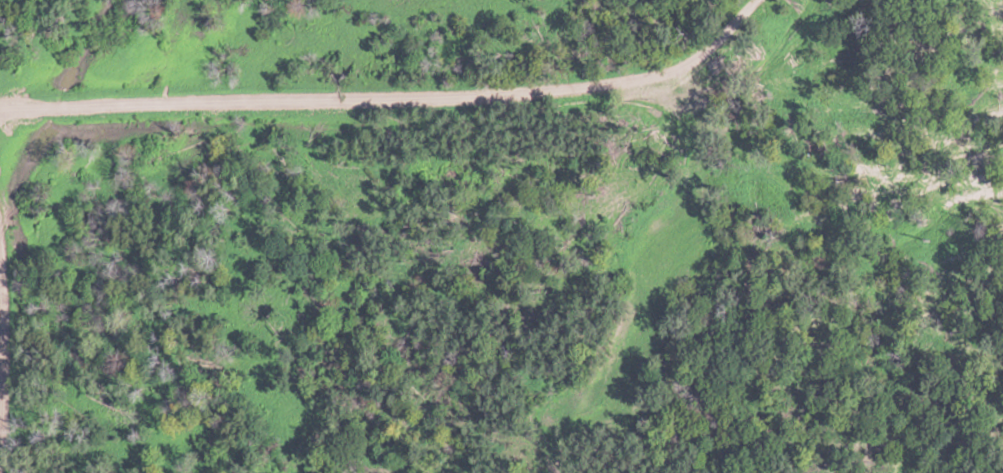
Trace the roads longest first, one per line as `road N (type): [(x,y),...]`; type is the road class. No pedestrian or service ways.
road 1 (residential): [(764,0),(703,77),(551,91),(0,109)]
road 2 (residential): [(33,108),(0,427)]

